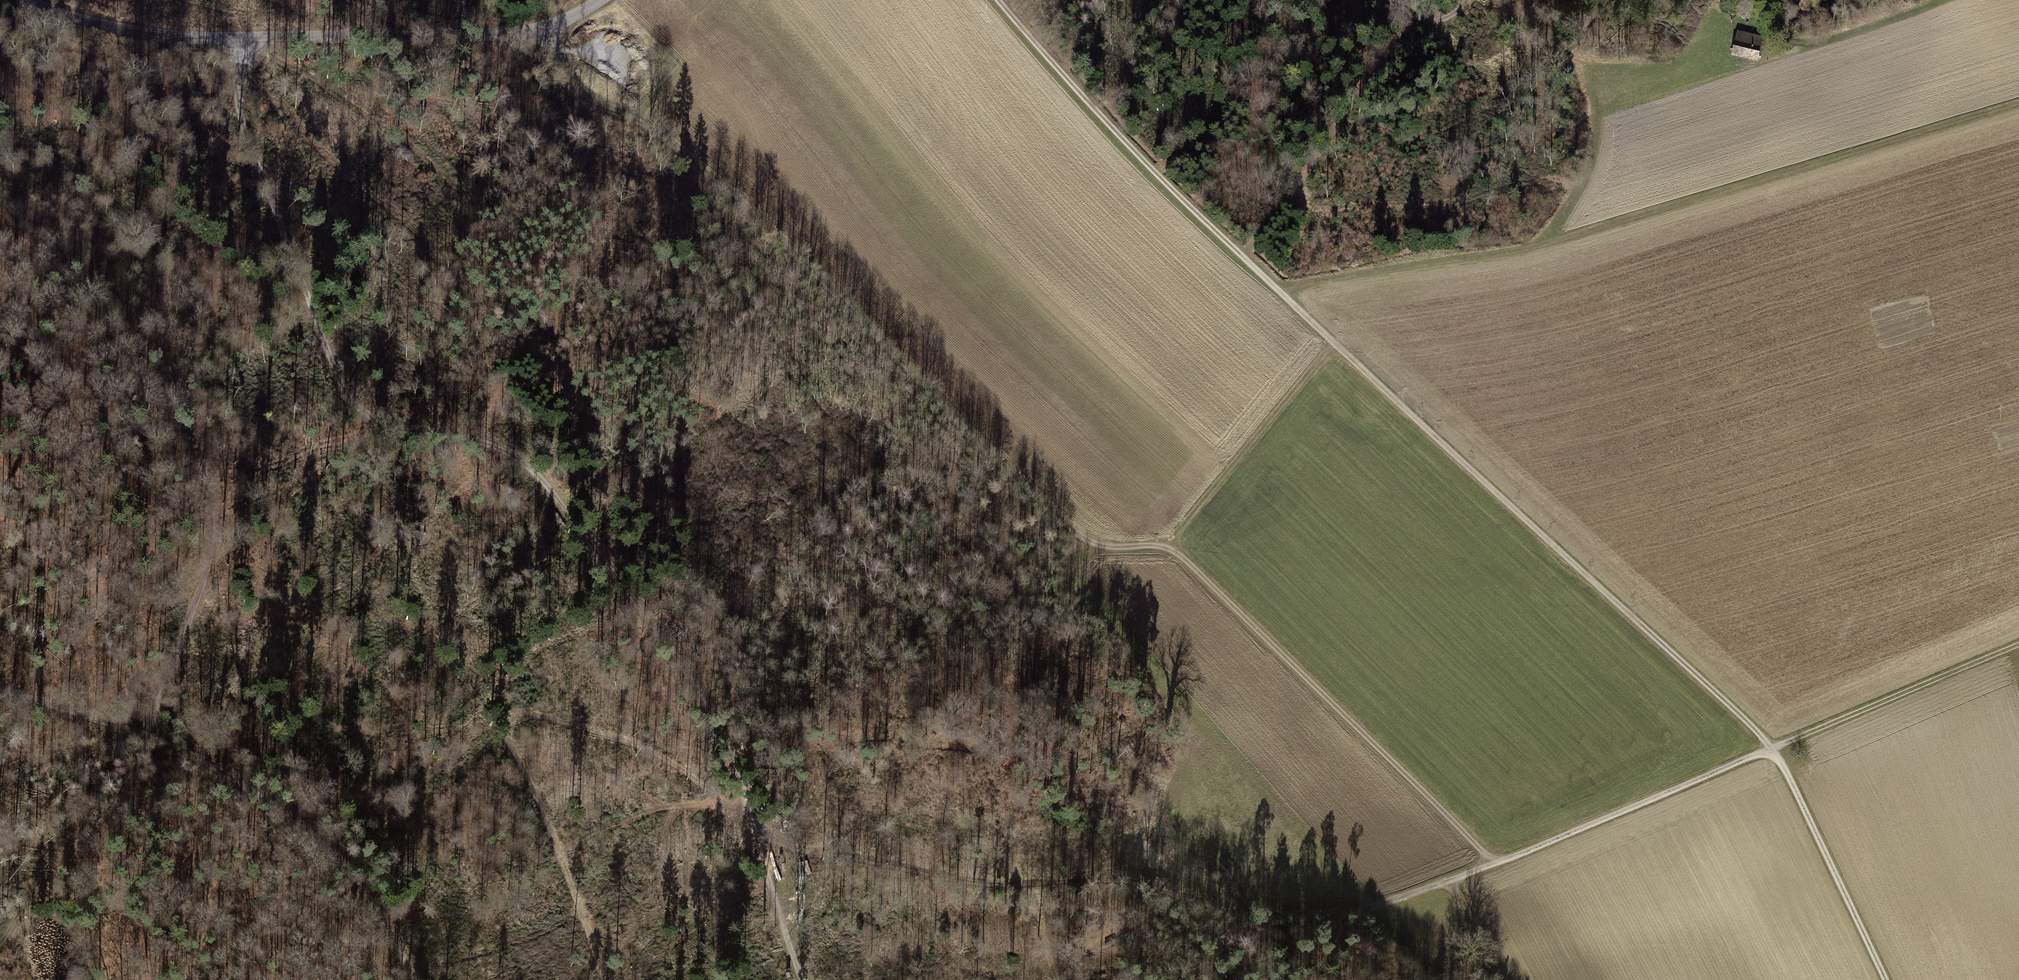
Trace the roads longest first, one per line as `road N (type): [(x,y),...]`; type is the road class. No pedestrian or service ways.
road 1 (track): [(1883,979),(1773,749),(1752,726),(1277,291),(1117,133),(998,0)]
road 2 (track): [(1495,864),(1187,561),(1168,548),(1104,548),(1082,538),(661,134),(572,89),(548,27)]
road 3 (track): [(801,979),(718,721),(576,522),(512,454),(379,420),(343,391),(247,133),(229,39)]
road 4 (track): [(0,947),(135,771),(202,586),(214,518),(185,409),(160,364),(0,196)]
road 5 (track): [(1277,291),(1520,250),(2018,103)]
road 6 (track): [(1502,979),(1453,882),(2018,648)]
road 7 (track): [(1453,882),(1352,910),(1225,910),(1110,880),(968,883),(756,835)]
road 8 (tertiary): [(24,0),(119,29),(229,39),(517,34),(602,0)]
road 9 (track): [(0,686),(174,747),(249,790),(353,878),(416,979)]
road 10 (track): [(1244,257),(1411,17)]
road 11 (track): [(1168,548),(1335,346)]
road 12 (track): [(1936,0),(1826,39),(1774,38)]

